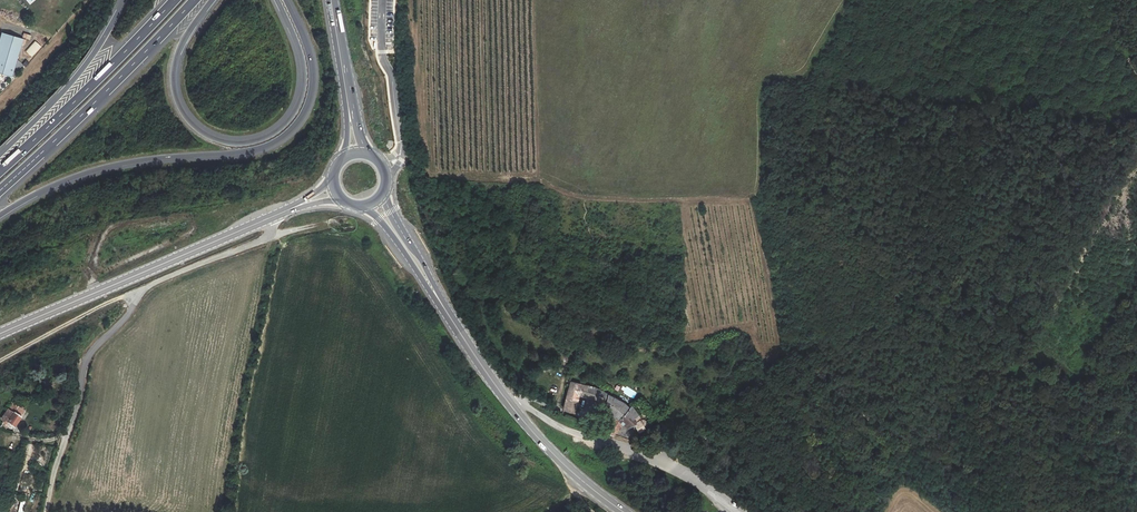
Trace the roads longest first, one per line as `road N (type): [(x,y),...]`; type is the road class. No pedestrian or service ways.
road 1 (motorway): [(0,216),(104,168),(252,150),(283,137),(303,113),(312,80),(286,0)]
road 2 (motorway): [(277,0),(302,57),(302,95),(280,128),(238,143),(200,131),(174,91),(179,51),(213,0)]
road 3 (tertiary): [(0,334),(300,205)]
road 4 (motorway): [(0,191),(195,0)]
road 5 (unclassified): [(737,511),(668,464),(553,425),(505,399)]
road 6 (motorway): [(174,0),(0,171)]
road 7 (track): [(46,511),(86,360),(130,314),(137,292)]
road 8 (motorway): [(123,0),(76,77),(0,154)]
road 9 (primary): [(624,511),(557,458),(505,399)]
road 10 (track): [(137,292),(0,361)]
road 11 (track): [(269,236),(137,292)]
road 12 (primary): [(360,206),(440,303)]
road 13 (primary): [(440,303),(384,192)]

